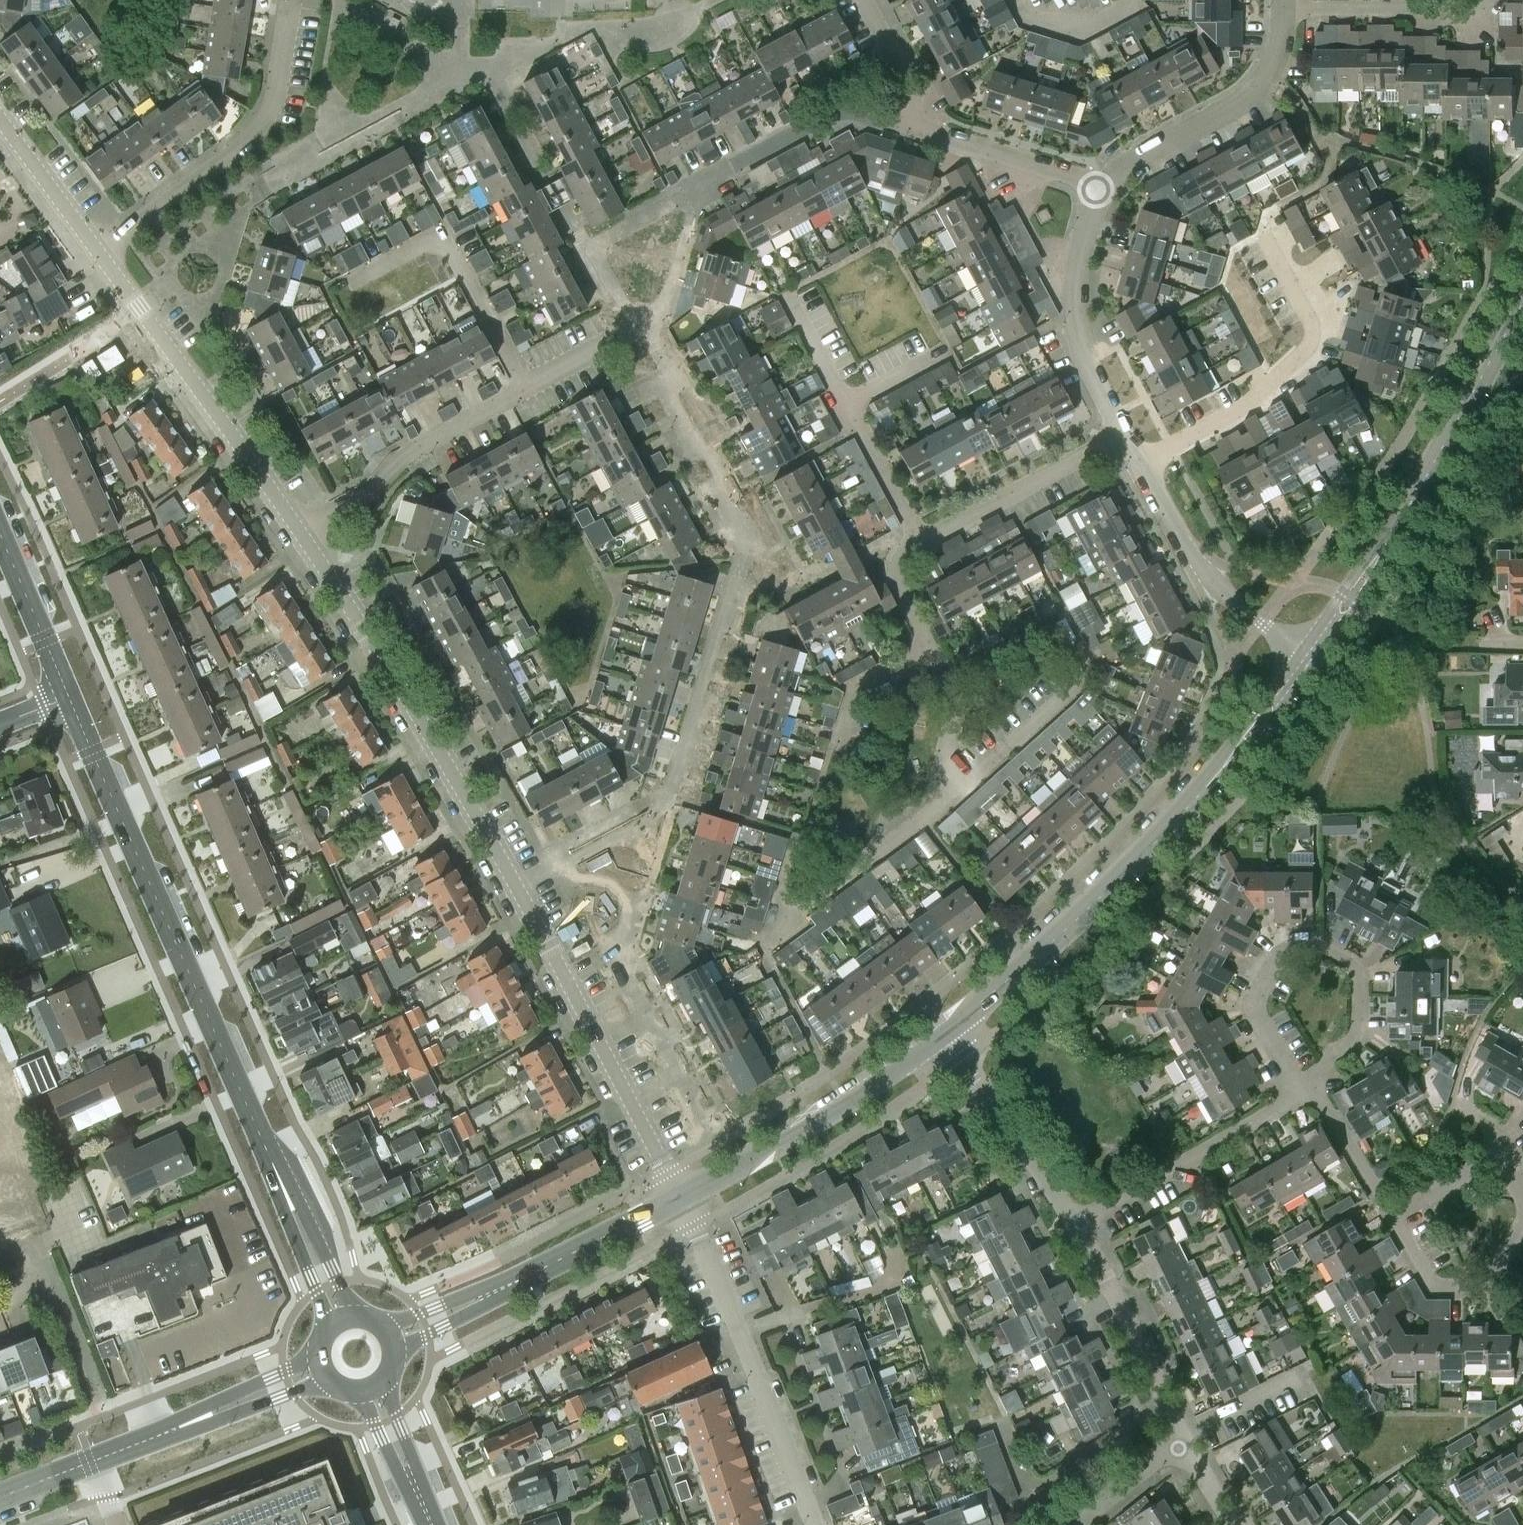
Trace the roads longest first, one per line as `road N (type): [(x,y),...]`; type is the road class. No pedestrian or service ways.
road 1 (residential): [(681,1197),(479,820),(303,533)]
road 2 (secondary): [(341,1317),(74,706)]
road 3 (tertiary): [(943,1039),(1116,884),(1264,716),(1305,656)]
road 4 (tertiary): [(1305,656),(1348,601),(1522,296)]
road 5 (residential): [(1294,1093),(1252,1004),(1282,952),(1302,943),(1335,949),(1357,967),(1360,992),(1359,1038),(1308,1081)]
road 6 (residential): [(303,533),(354,503),(410,450),(610,343)]
road 7 (residential): [(303,533),(94,249)]
road 8 (residential): [(810,1524),(681,1197)]
road 9 (residential): [(1138,466),(1249,403),(1307,351),(1310,323),(1265,231)]
road 10 (tertiary): [(392,1339),(681,1197)]
road 11 (residential): [(94,249),(243,143),(263,120),(287,17)]
road 12 (tertiary): [(681,1197),(943,1039)]
road 13 (residential): [(1102,187),(1127,163),(1250,92),(1281,41),(1283,7)]
road 14 (residential): [(1122,436),(1087,366),(1076,320),(1078,264),(1102,187)]
road 15 (residential): [(1305,656),(1189,552),(1138,466)]
road 16 (residential): [(1079,1225),(1294,1093)]
road 17 (residential): [(901,552),(1122,436)]
road 18 (residential): [(686,193),(823,117),(861,111),(909,126)]
road 19 (residential): [(1182,1446),(1079,1225)]
road 20 (residential): [(1079,1225),(943,1039)]
road 21 (tertiary): [(106,1456),(319,1370)]
road 22 (residential): [(953,790),(778,919)]
road 23 (residential): [(953,790),(1074,684),(1079,658),(1068,634)]
road 24 (residential): [(1283,7),(1416,5),(1461,16),(1485,0)]
road 25 (residential): [(909,126),(1102,187)]
road 26 (residential): [(1391,1219),(1435,1287),(1488,1282),(1522,1227)]
road 27 (secondary): [(74,706),(0,534)]
road 28 (residential): [(1308,1081),(1391,1219)]
road 29 (residential): [(94,249),(0,120)]
road 30 (residential): [(929,646),(952,695),(943,759),(953,790)]
road 31 (secondary): [(432,1524),(372,1389)]
road 32 (residential): [(909,126),(912,89),(864,0)]
road 33 (residential): [(929,646),(853,691),(840,739)]
road 34 (residential): [(1182,1446),(1198,1424),(1296,1379)]
road 35 (residential): [(1501,1148),(1391,1219)]

